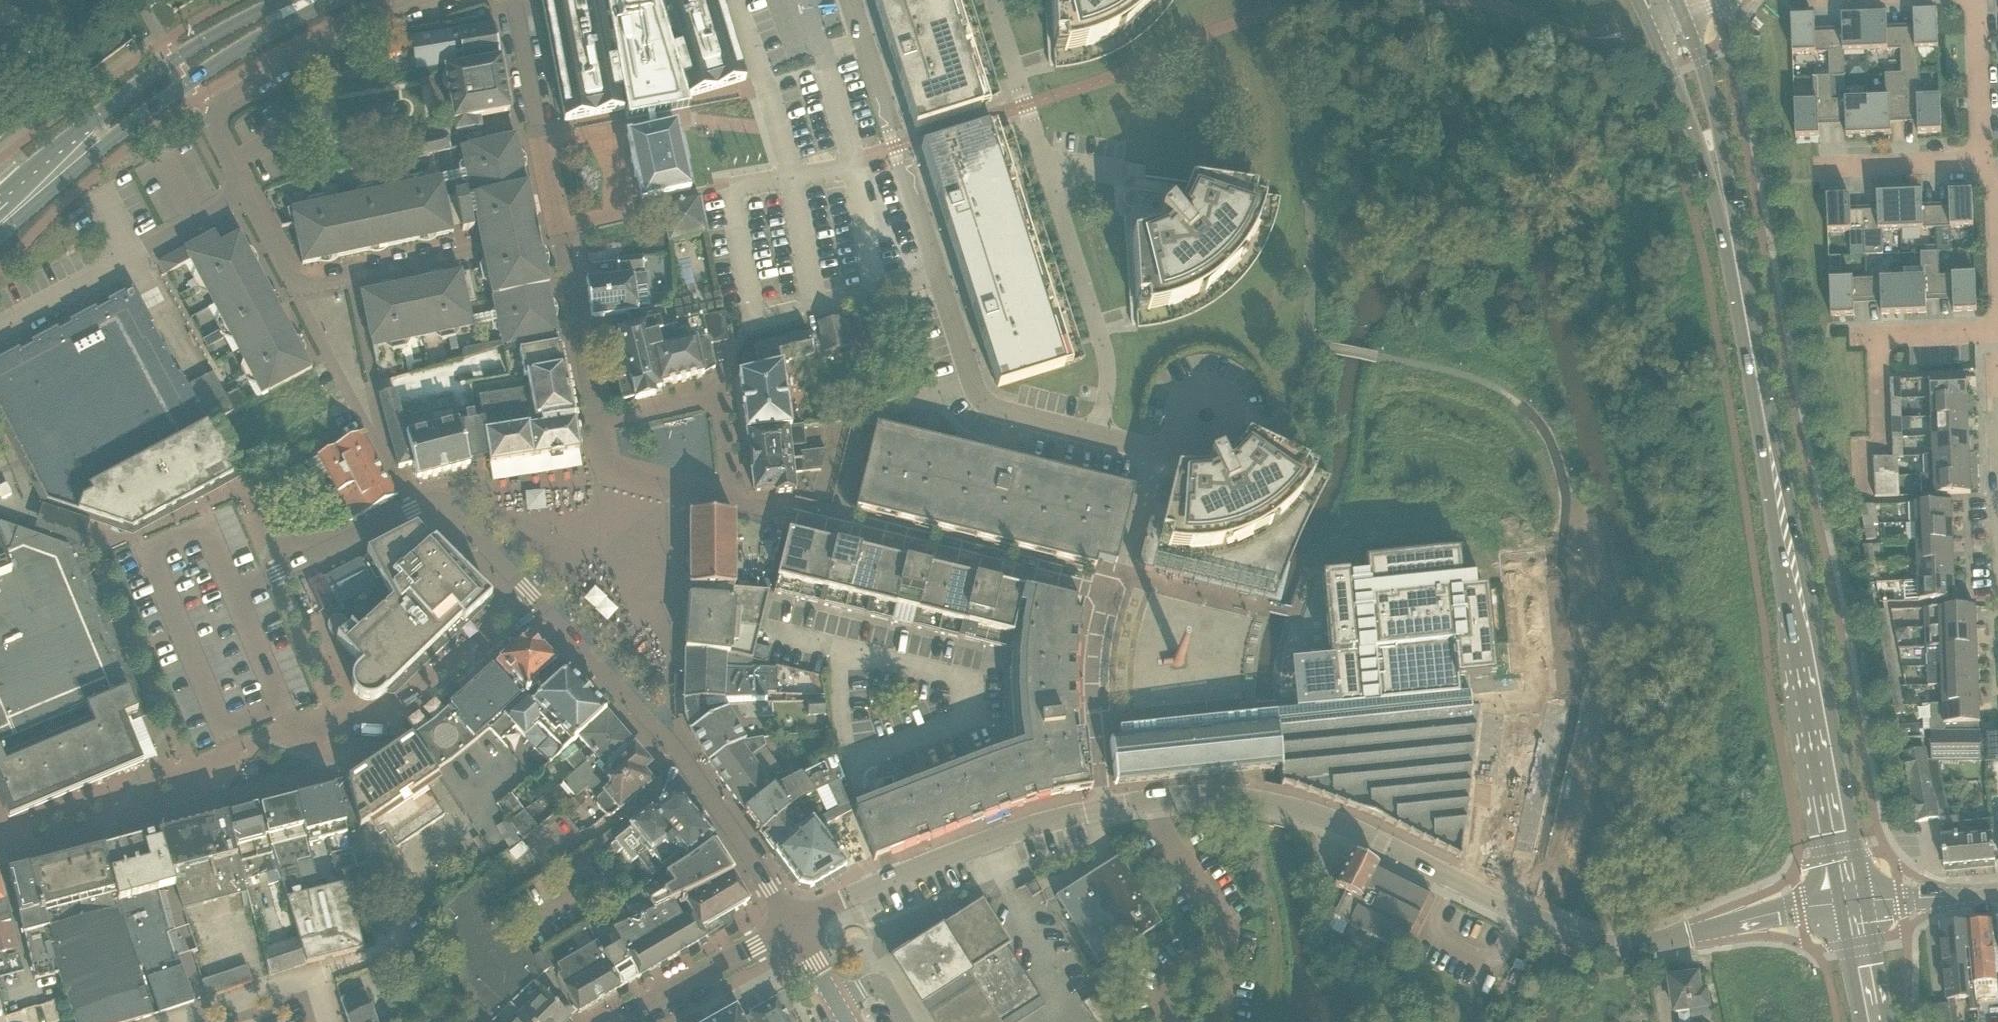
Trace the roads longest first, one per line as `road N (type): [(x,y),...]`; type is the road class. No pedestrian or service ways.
road 1 (secondary): [(1855,900),(1719,191)]
road 2 (residential): [(422,0),(314,46),(227,97),(210,130),(301,292),(538,235)]
road 3 (unclassified): [(792,928),(666,736),(452,507),(437,500)]
road 4 (residential): [(1099,440),(1007,416),(976,395),(850,0)]
road 5 (residential): [(1105,811),(1097,695),(1109,606),(1089,584),(841,524)]
road 6 (residential): [(1099,440),(1104,357),(995,0)]
road 7 (unclassified): [(1586,939),(1296,812),(1253,804)]
road 8 (residential): [(792,928),(1041,825),(1105,811)]
road 9 (secondary): [(70,156),(122,132),(240,50),(340,0)]
road 10 (secondary): [(295,0),(175,61),(95,119),(70,156)]
road 11 (unclassified): [(1586,939),(1653,943),(1855,900)]
road 12 (residential): [(841,524),(612,496),(603,461)]
road 13 (residential): [(558,230),(511,0)]
road 14 (residential): [(596,433),(558,230)]
road 15 (residential): [(613,1021),(792,928)]
road 16 (secondary): [(1719,191),(1720,134),(1680,6)]
road 17 (secondary): [(1648,17),(1719,191)]
road 18 (residential): [(1996,335),(1992,183),(1983,160)]
road 19 (residential): [(1818,167),(1983,160)]
road 20 (residential): [(1983,160),(1975,0)]
road 21 (unclassified): [(296,558),(437,500)]
road 22 (unclassified): [(1182,435),(1194,443),(1222,436),(1229,423),(1223,400),(1190,393),(1176,424)]
road 23 (residential): [(1253,804),(1158,802),(1105,811)]
road 24 (residential): [(1855,338),(1996,335)]
road 25 (secondary): [(1876,1021),(1855,900)]

